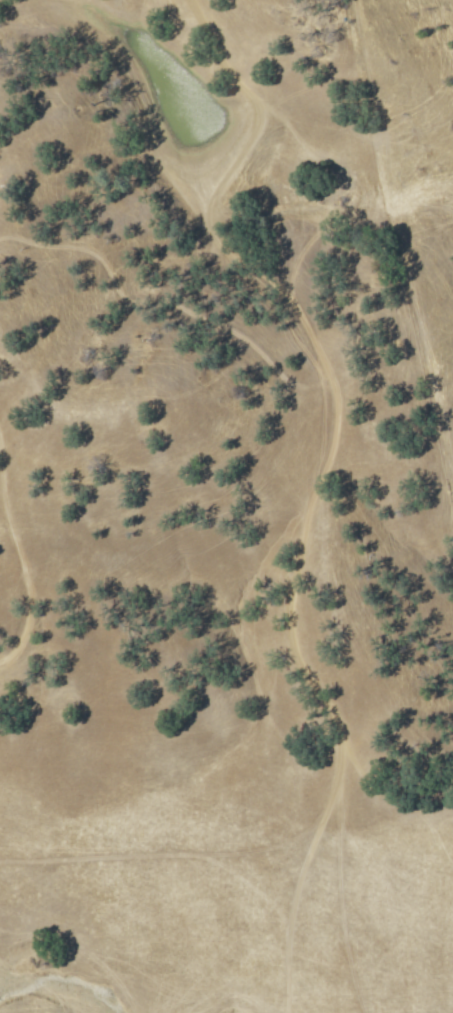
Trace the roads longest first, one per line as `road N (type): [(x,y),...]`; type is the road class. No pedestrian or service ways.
road 1 (track): [(297,304),(341,398),(298,601),(303,654),(349,737),(348,784)]
road 2 (track): [(348,784),(298,837),(260,853),(0,860)]
road 3 (track): [(199,0),(229,69),(263,107),(250,152),(213,221),(221,245),(297,304)]
road 4 (track): [(0,664),(25,637),(33,608),(0,430)]
road 5 (track): [(348,784),(345,902),(371,1012)]

